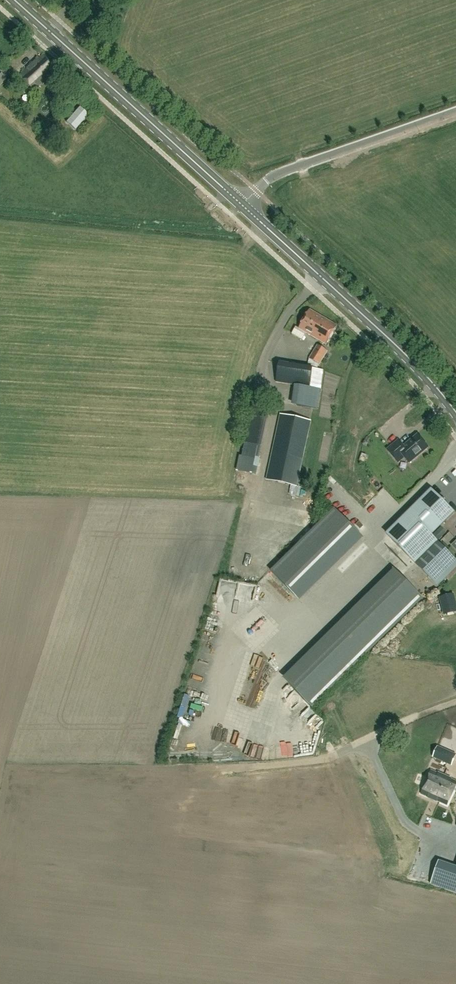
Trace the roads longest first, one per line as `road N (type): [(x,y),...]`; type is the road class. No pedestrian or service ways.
road 1 (primary): [(241,205),(14,0)]
road 2 (primary): [(455,413),(400,349),(241,205)]
road 3 (unclassified): [(241,205),(279,175),(455,112)]

